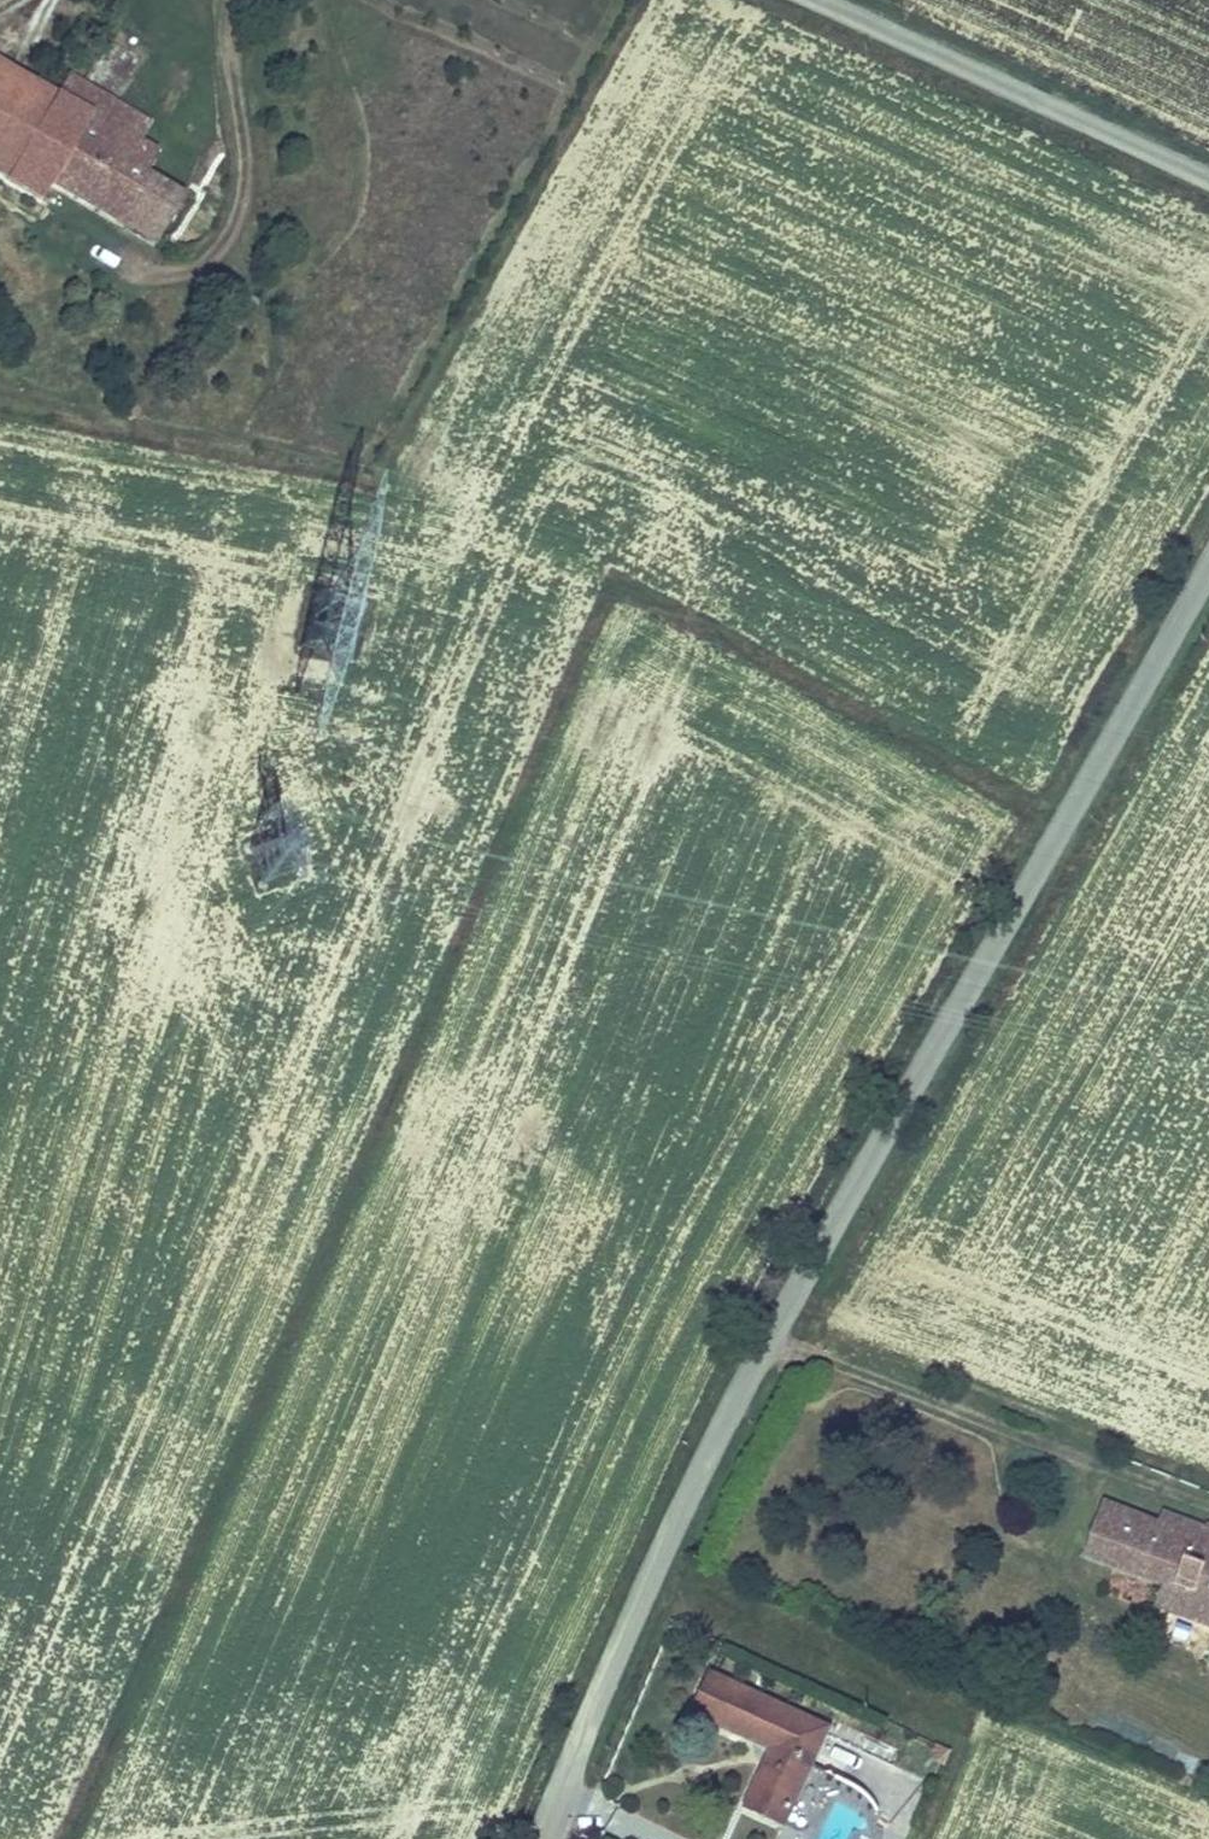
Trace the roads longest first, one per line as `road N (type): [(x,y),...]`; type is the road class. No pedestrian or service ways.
road 1 (tertiary): [(1208,567),(707,1455),(606,1673),(541,1838)]
road 2 (tertiary): [(1208,180),(818,0)]

